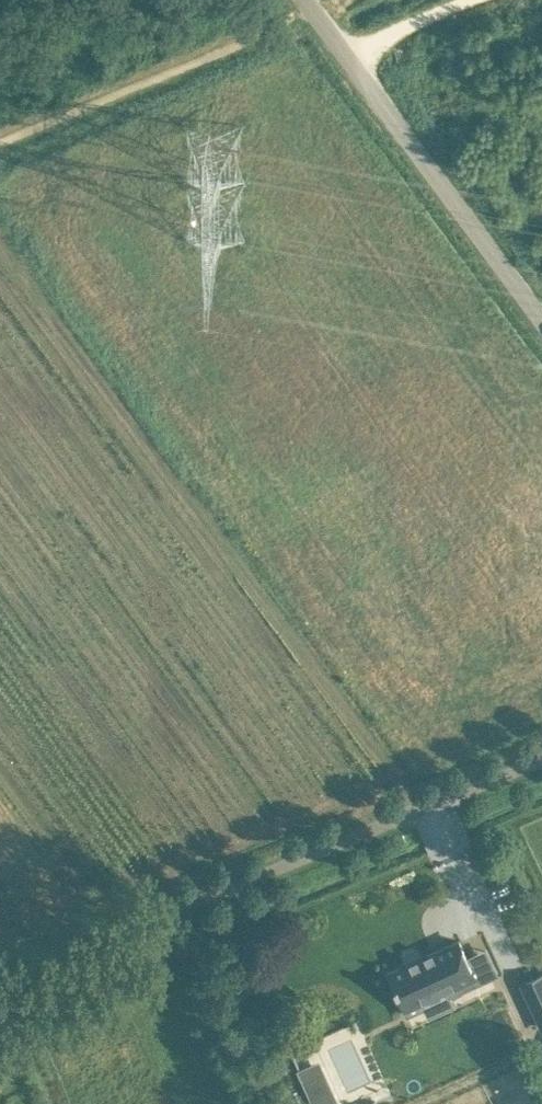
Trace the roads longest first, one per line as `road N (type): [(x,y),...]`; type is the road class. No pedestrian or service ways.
road 1 (unclassified): [(0,979),(541,754)]
road 2 (unclassified): [(541,323),(309,0)]

